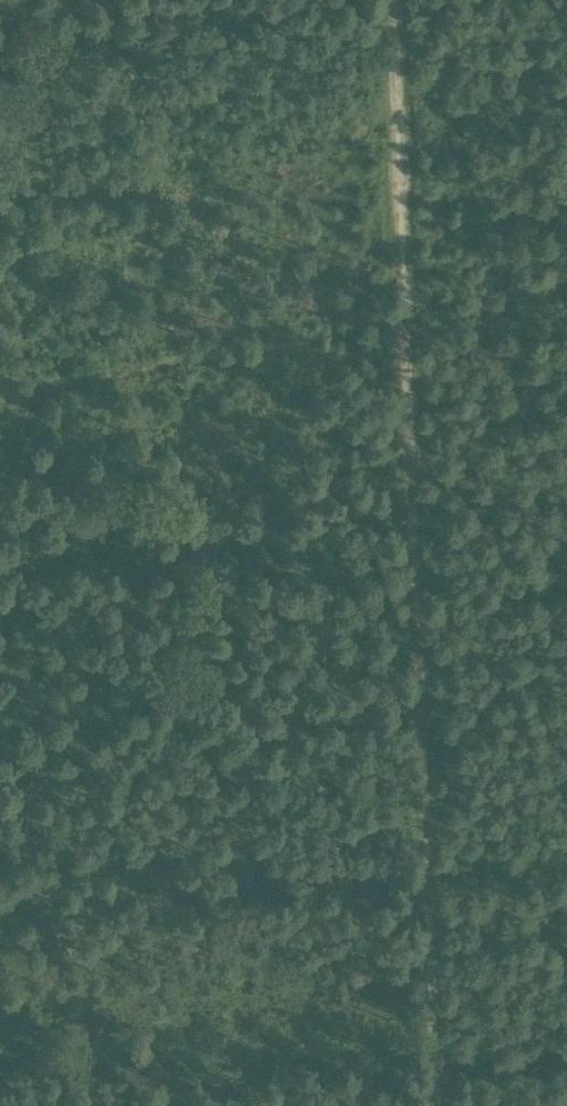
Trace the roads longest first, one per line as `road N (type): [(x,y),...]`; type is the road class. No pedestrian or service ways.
road 1 (track): [(396,0),(441,1018),(437,1105)]

